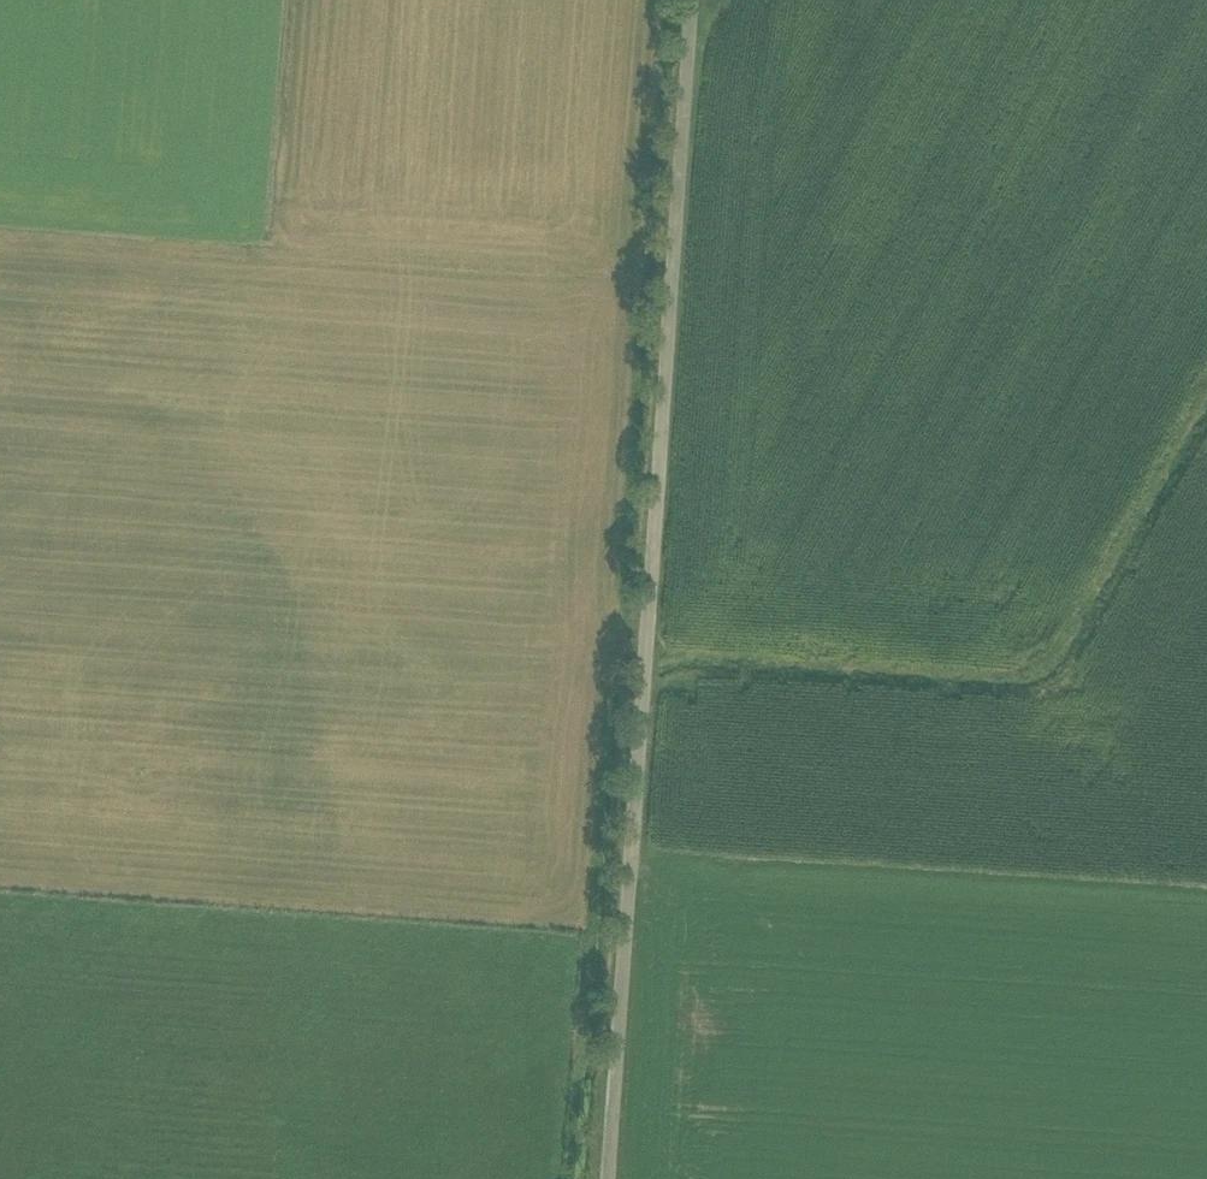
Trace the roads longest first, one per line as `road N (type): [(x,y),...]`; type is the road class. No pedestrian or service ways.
road 1 (unclassified): [(699,0),(611,1178)]

